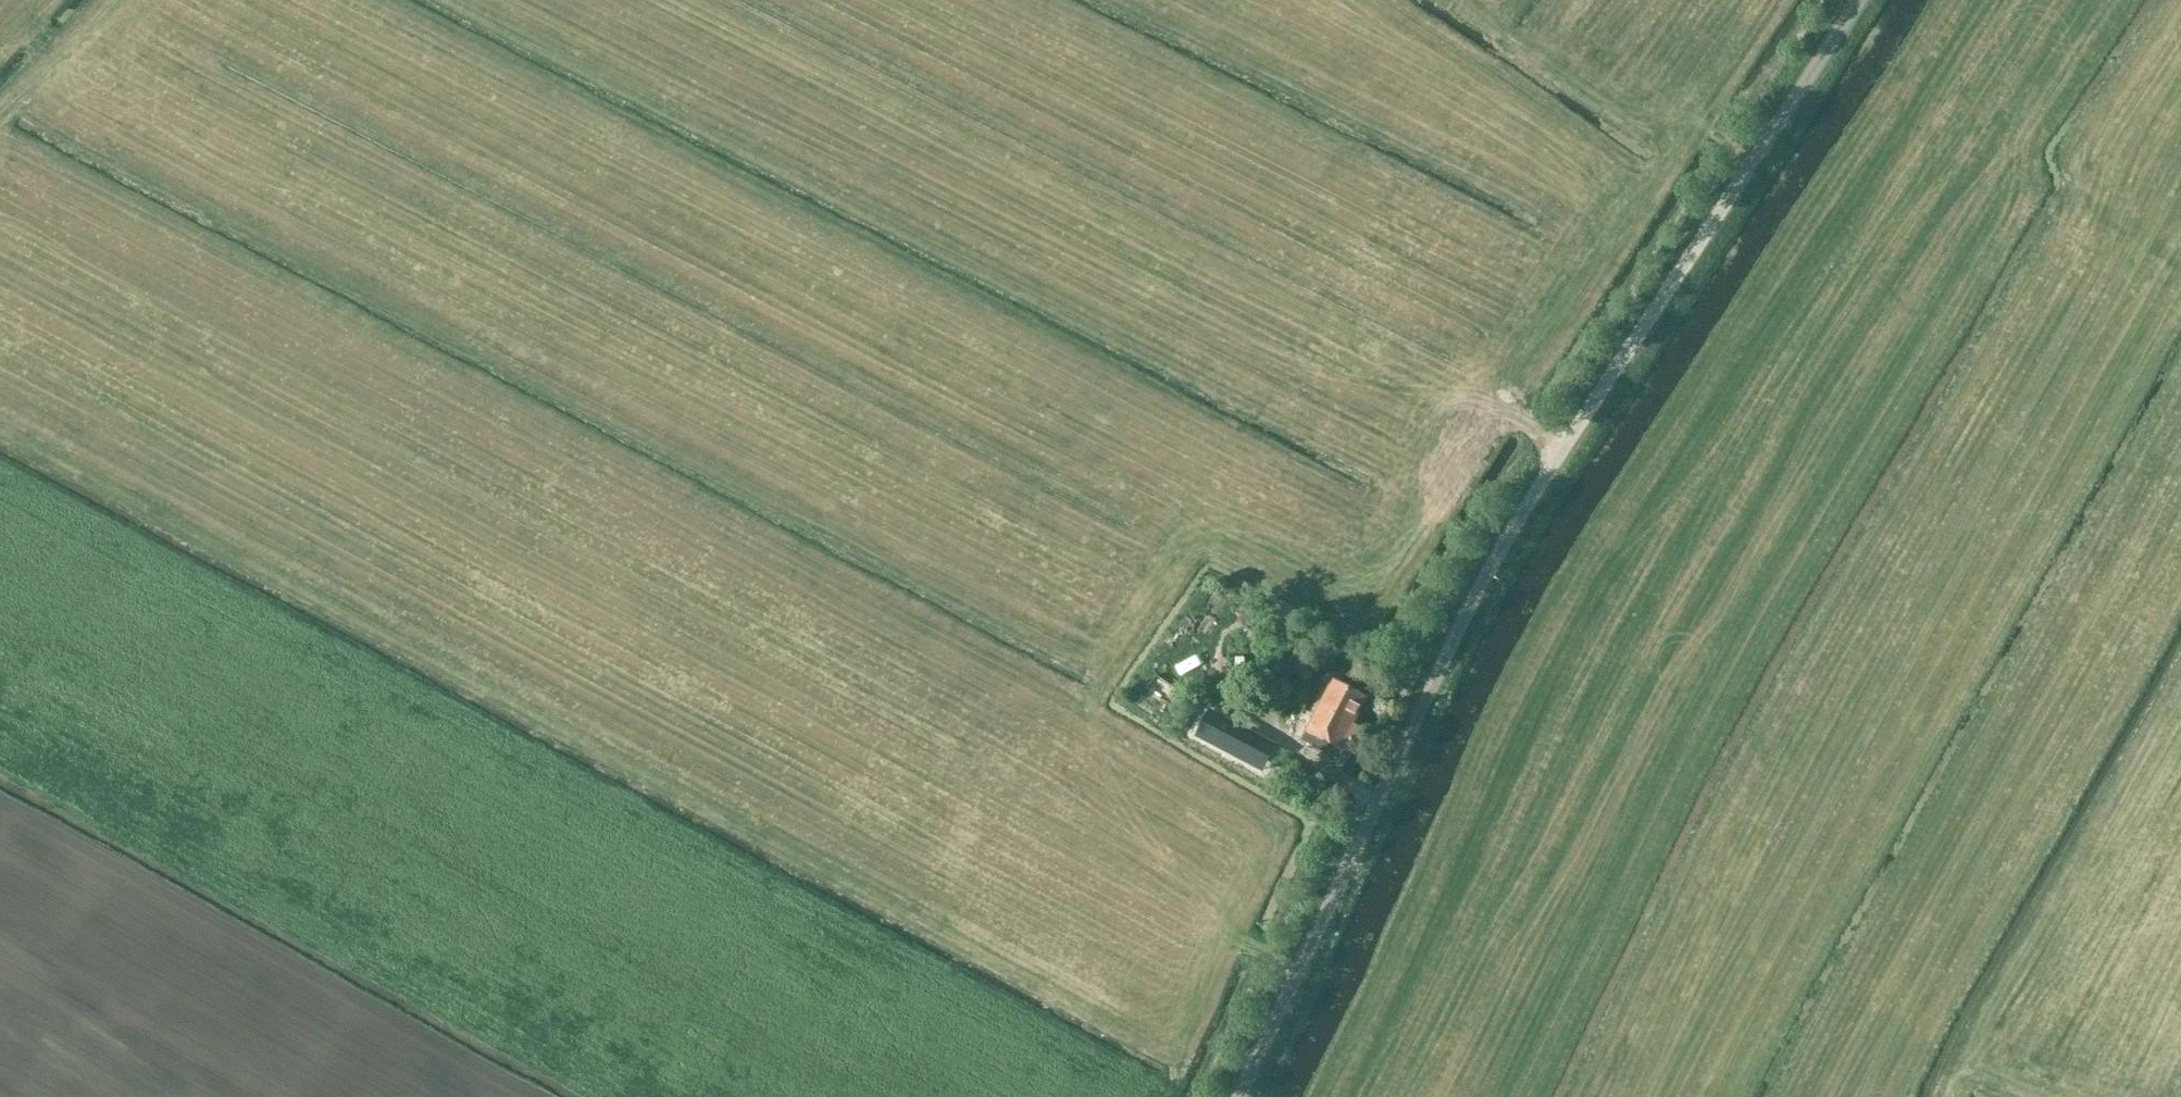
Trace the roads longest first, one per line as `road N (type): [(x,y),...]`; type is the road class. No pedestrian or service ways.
road 1 (unclassified): [(1860,0),(1512,529),(1239,1096)]

